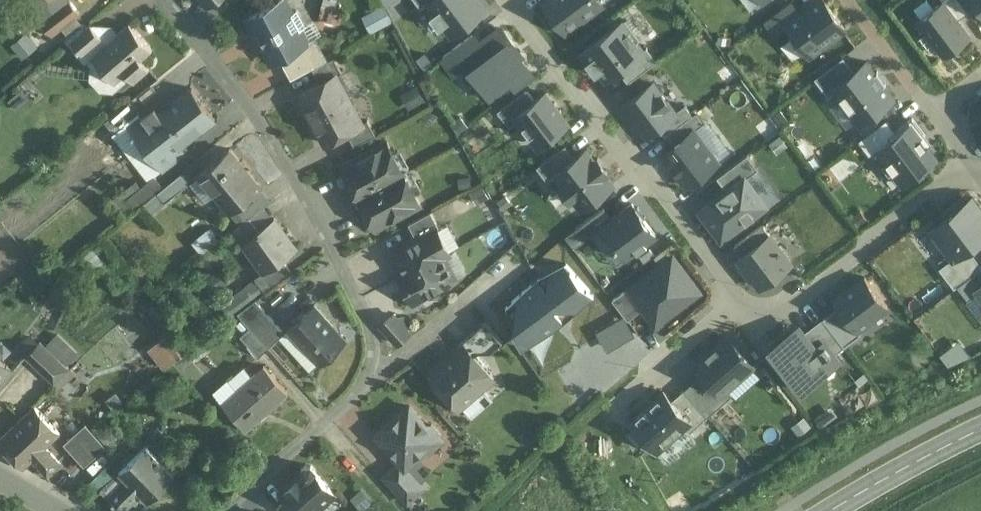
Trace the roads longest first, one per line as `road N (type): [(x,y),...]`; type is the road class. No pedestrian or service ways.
road 1 (residential): [(377,374),(371,332),(292,174),(165,0)]
road 2 (residential): [(728,301),(510,0)]
road 3 (residential): [(973,164),(767,310),(728,301)]
road 4 (residential): [(227,510),(377,374)]
road 5 (residential): [(377,374),(524,259)]
road 6 (secondary): [(833,510),(980,429)]
road 7 (residential): [(728,301),(612,395)]
road 8 (residential): [(939,116),(852,0)]

